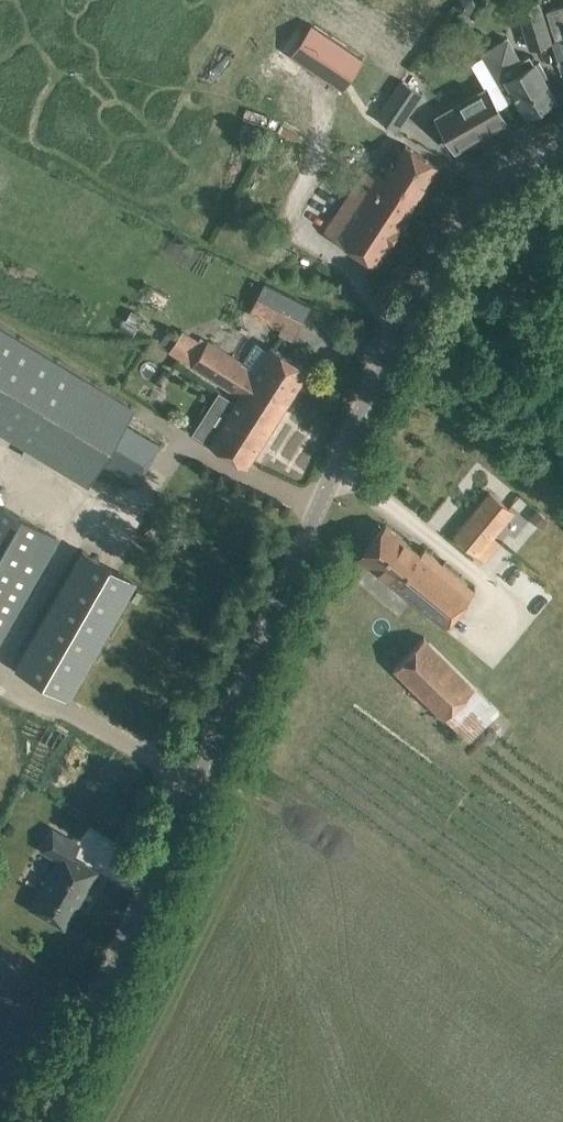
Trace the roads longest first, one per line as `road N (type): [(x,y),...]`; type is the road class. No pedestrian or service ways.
road 1 (unclassified): [(34,1121),(415,300),(480,200),(562,138)]
road 2 (track): [(404,322),(562,449)]

